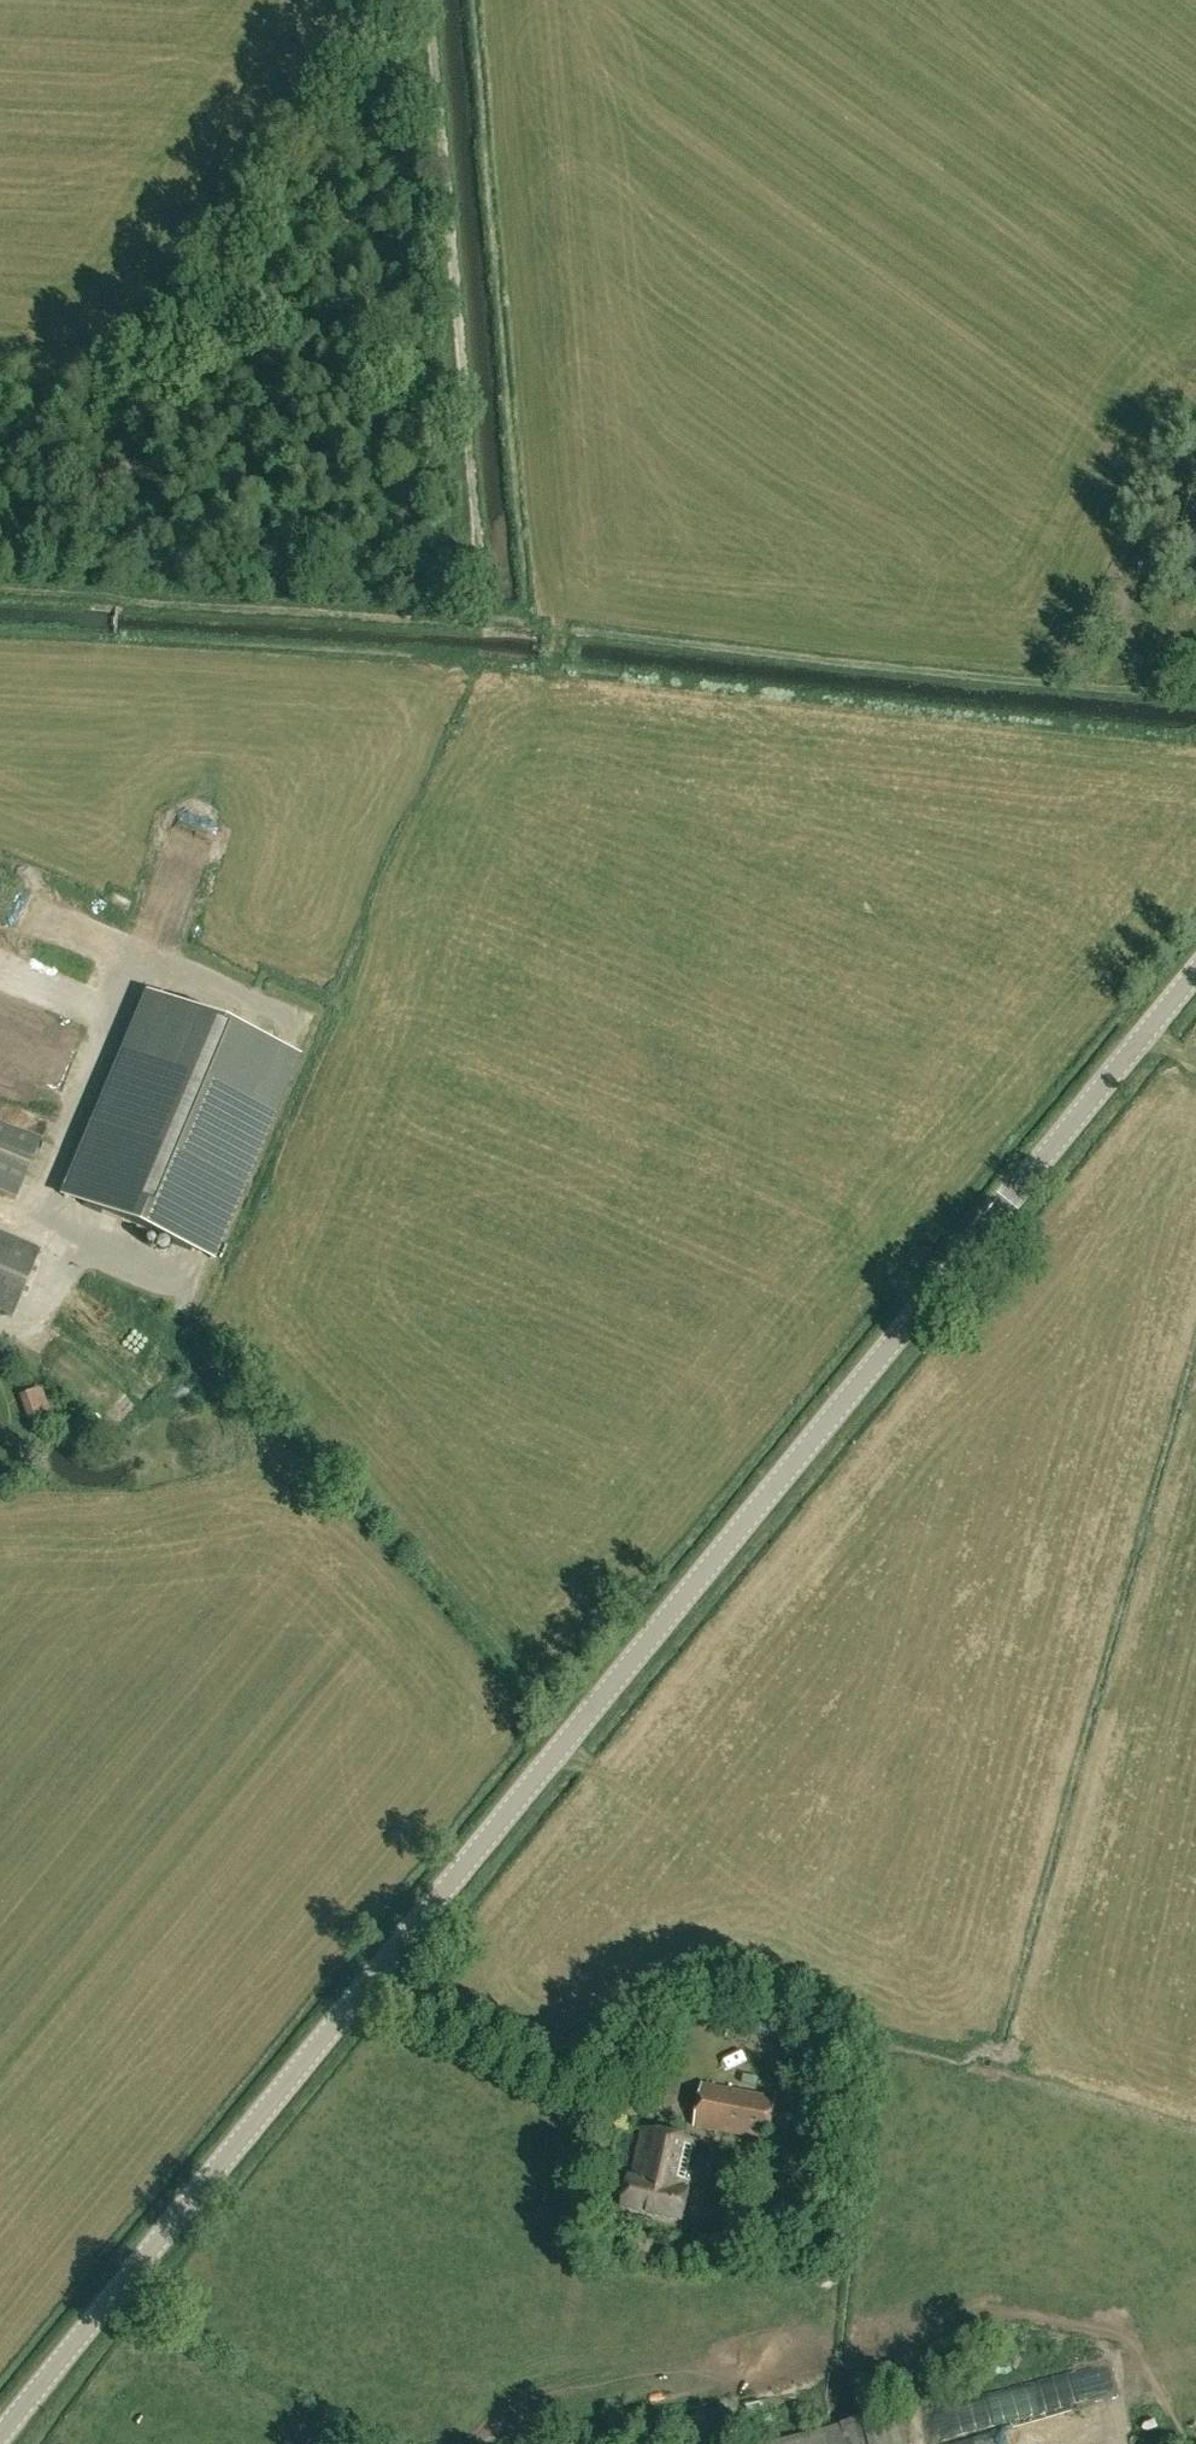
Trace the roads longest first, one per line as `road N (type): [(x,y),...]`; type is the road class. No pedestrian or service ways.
road 1 (tertiary): [(0,2435),(1195,976)]

